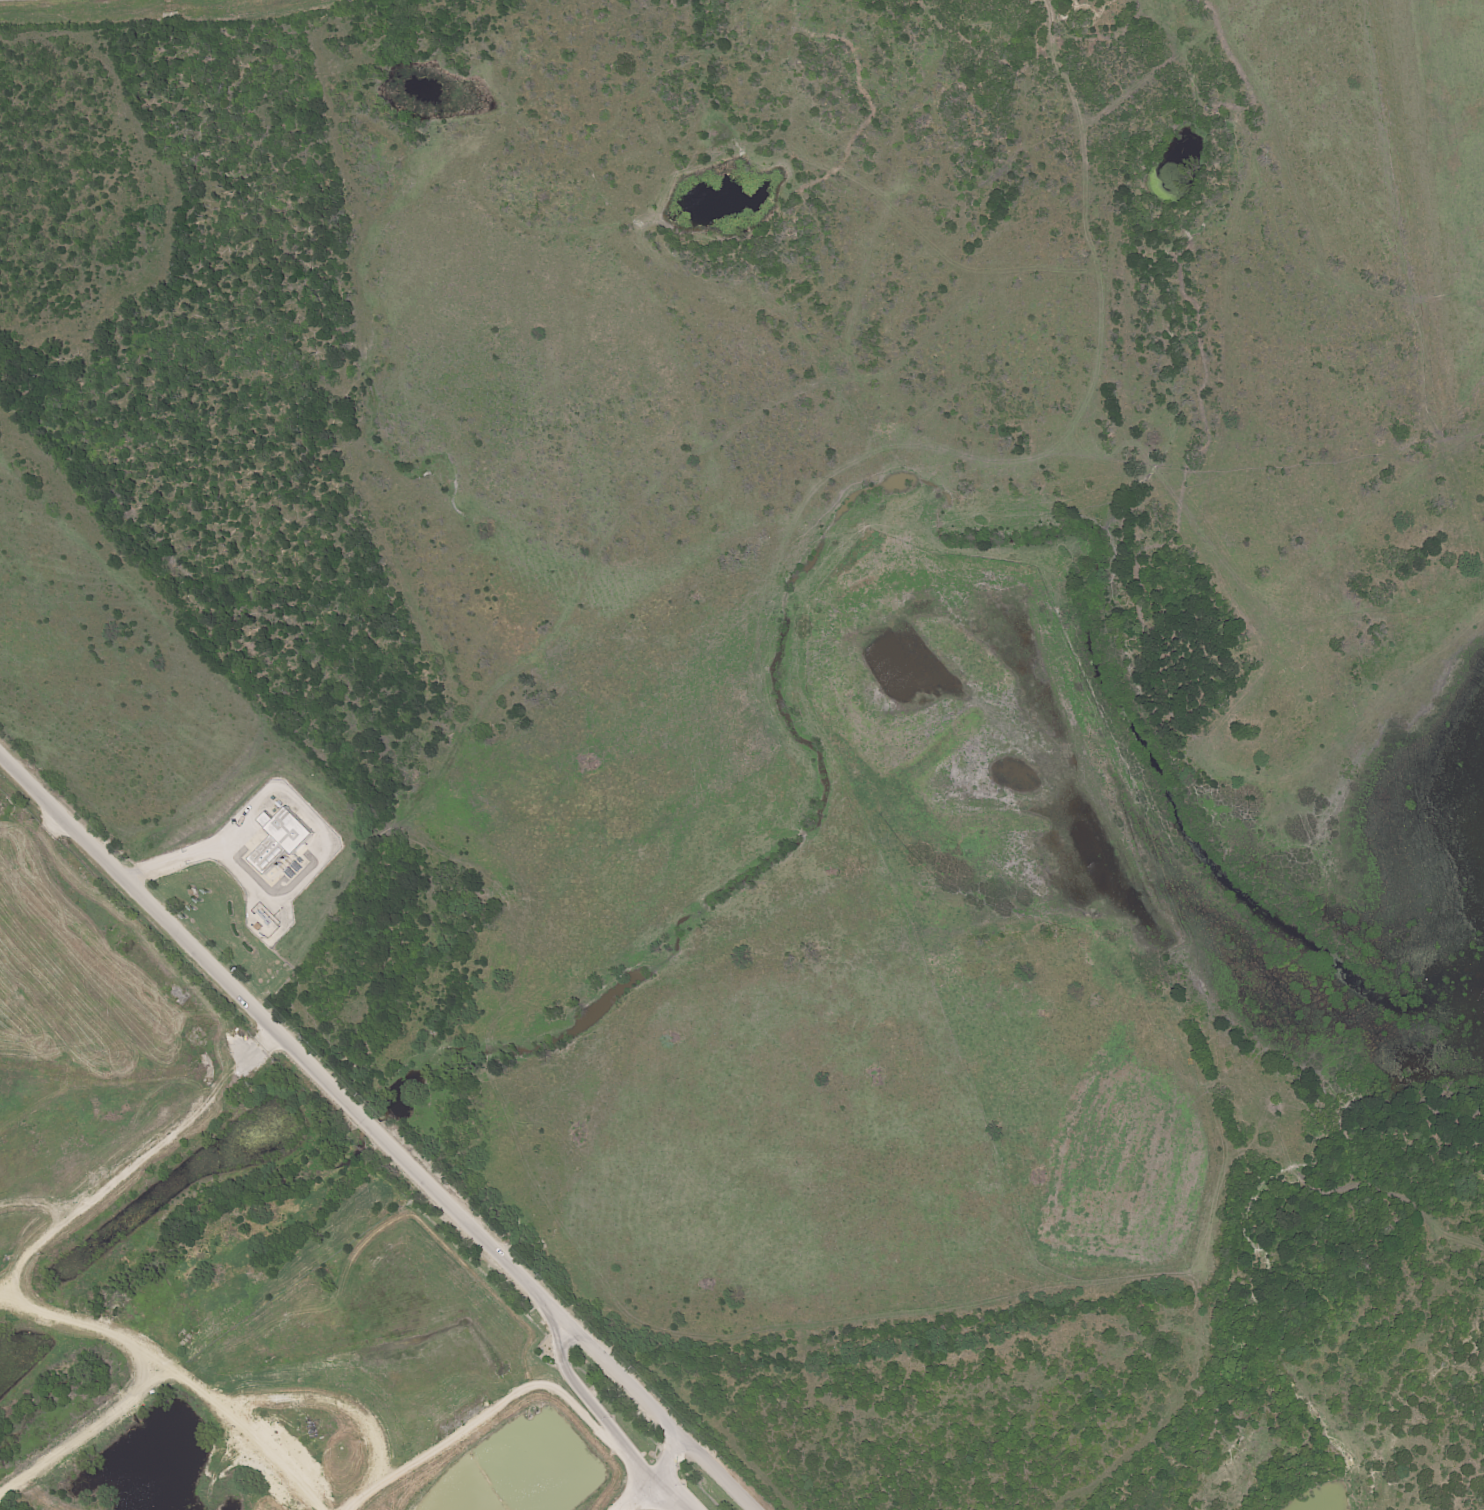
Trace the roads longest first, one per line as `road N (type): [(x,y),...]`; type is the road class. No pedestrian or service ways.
road 1 (residential): [(0,755),(683,1439)]

